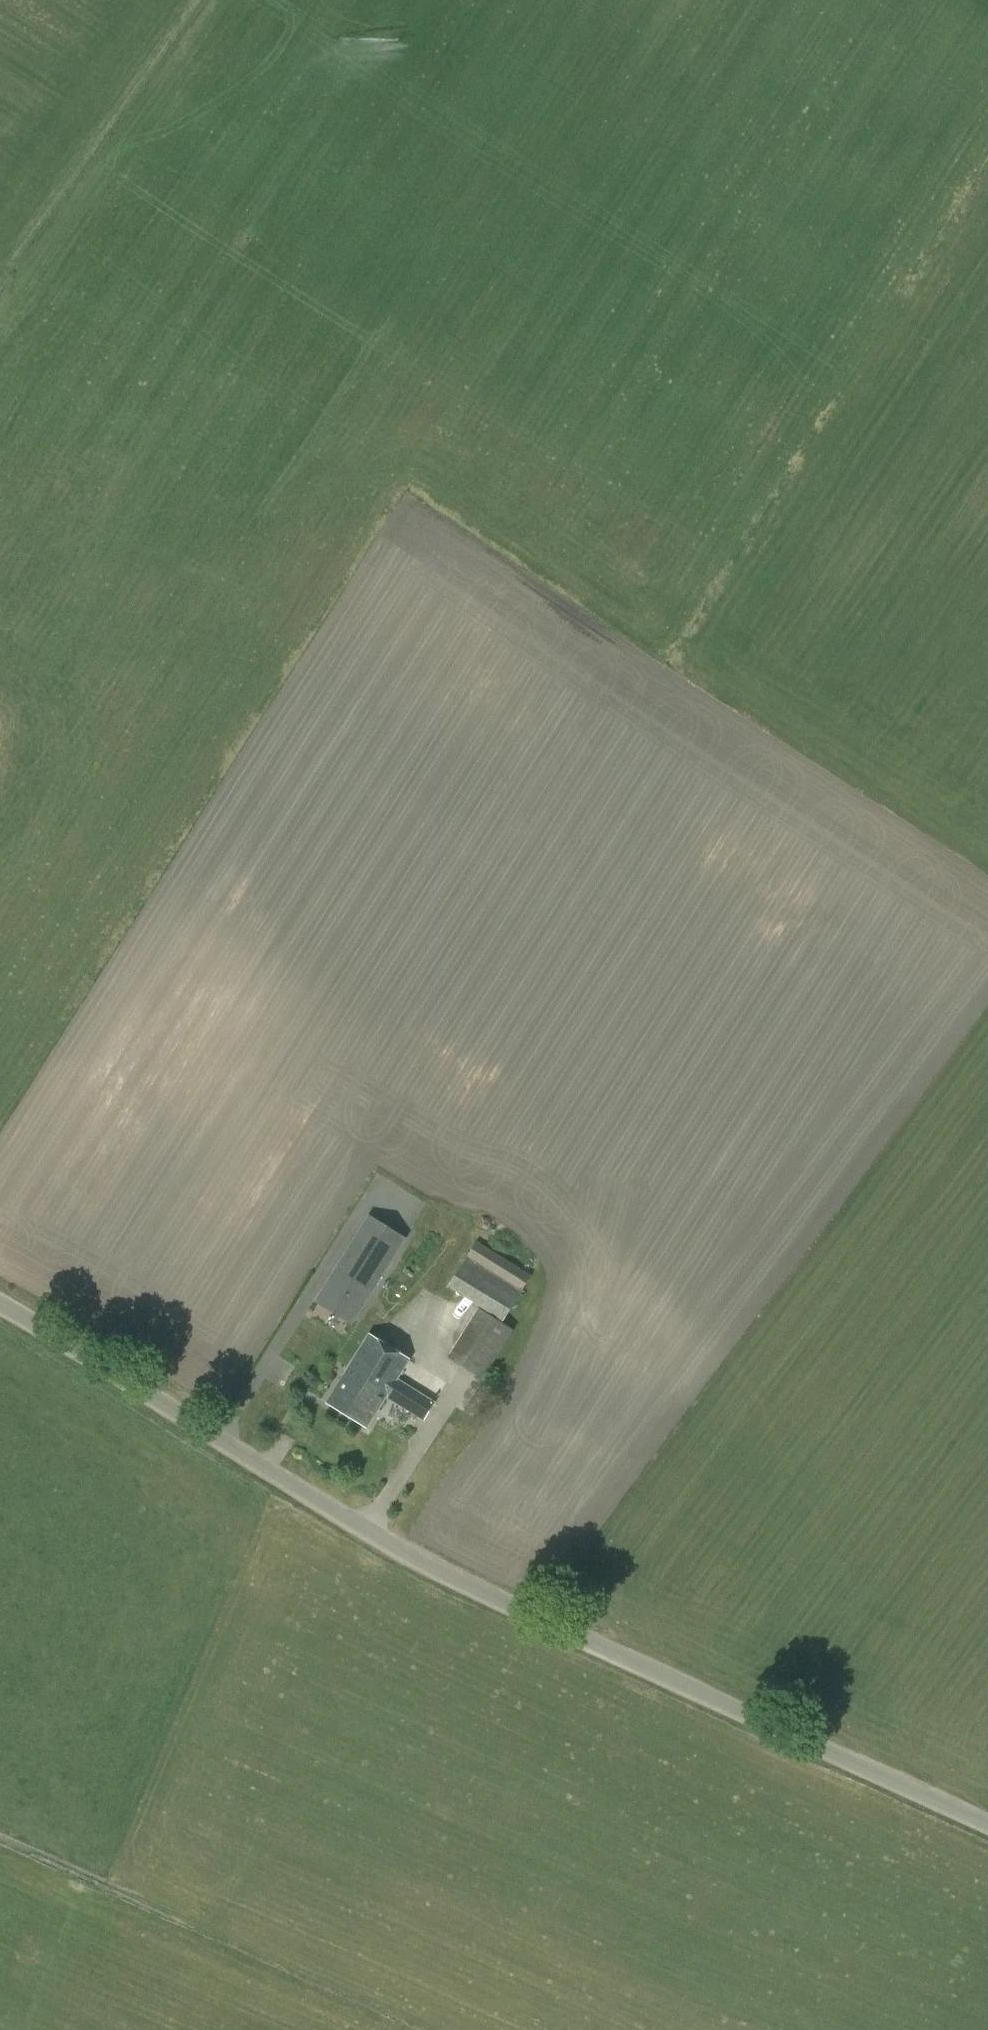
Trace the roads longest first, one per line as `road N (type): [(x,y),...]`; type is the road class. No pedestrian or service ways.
road 1 (unclassified): [(987,1823),(429,1566),(0,1305)]

